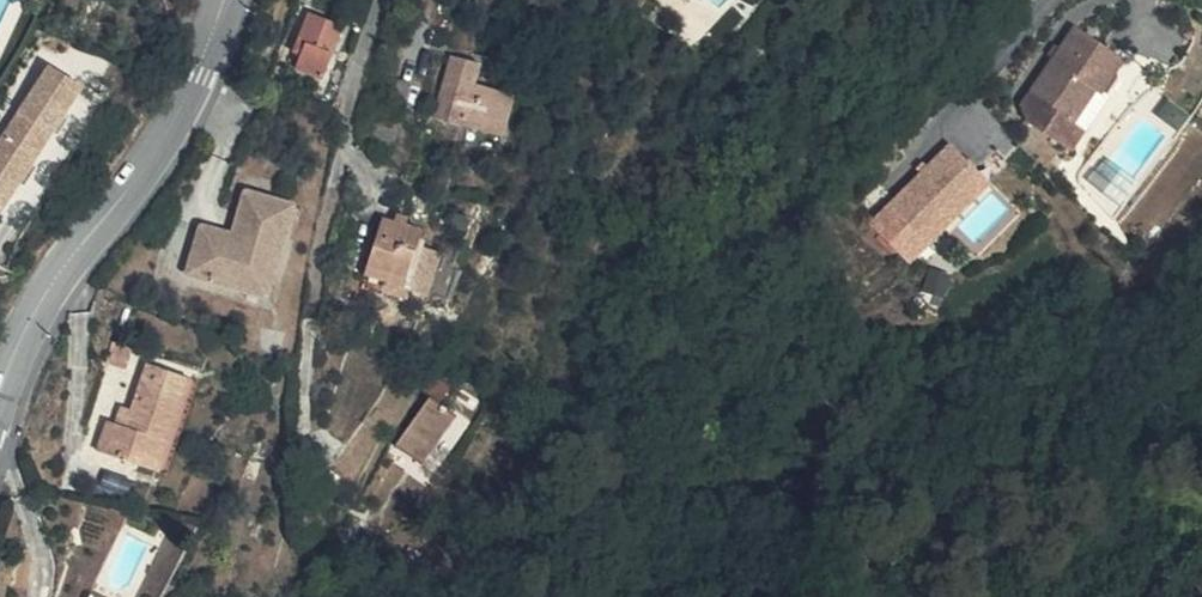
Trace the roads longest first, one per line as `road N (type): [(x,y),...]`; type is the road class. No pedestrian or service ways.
road 1 (secondary): [(224,0),(203,75),(137,179),(61,270),(0,391)]
road 2 (residential): [(1052,0),(969,98)]

